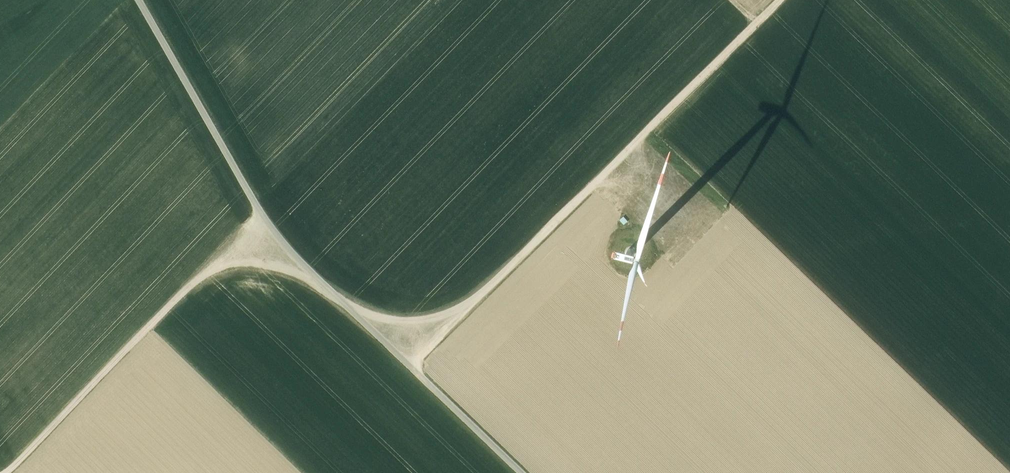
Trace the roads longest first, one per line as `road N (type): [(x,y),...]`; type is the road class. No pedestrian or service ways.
road 1 (unclassified): [(521,472),(281,241),(137,0)]
road 2 (track): [(782,0),(411,367)]
road 3 (track): [(260,210),(6,472)]

